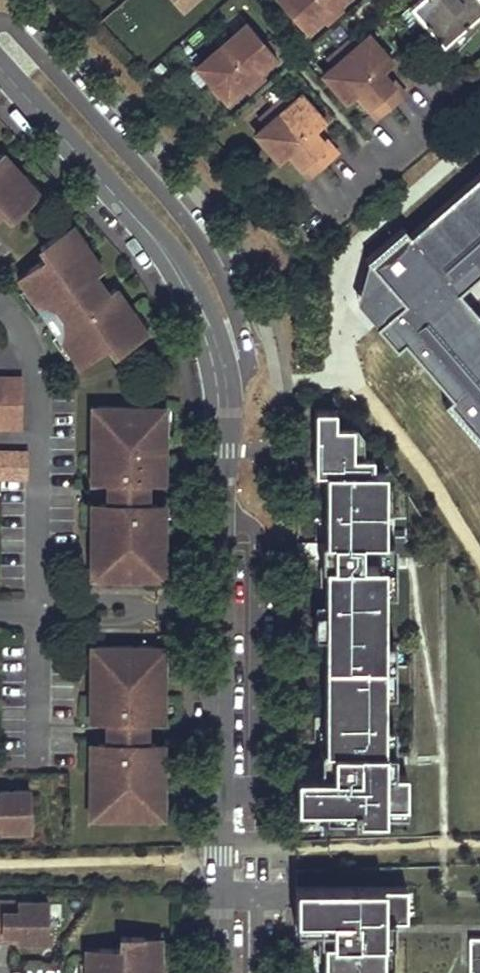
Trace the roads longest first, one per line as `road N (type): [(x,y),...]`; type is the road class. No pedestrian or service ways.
road 1 (residential): [(219,609),(221,408),(207,331),(170,259),(0,67)]
road 2 (residential): [(218,972),(219,609)]
road 3 (residential): [(39,611),(36,392),(21,330),(0,303)]
road 4 (residential): [(39,611),(219,609)]
road 5 (residential): [(34,751),(39,611)]

